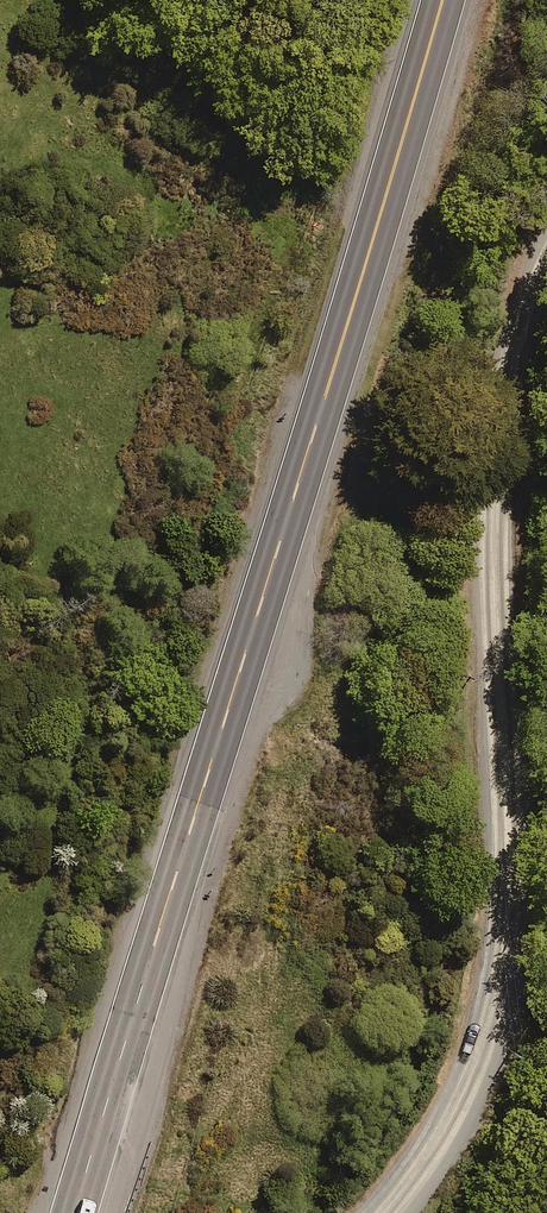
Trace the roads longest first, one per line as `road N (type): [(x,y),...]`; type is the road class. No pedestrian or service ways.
road 1 (trunk): [(73,1212),(442,0)]
road 2 (unclassified): [(377,1212),(430,1152),(462,1095),(488,1028),(506,944),(501,463),(517,346),(546,268)]

